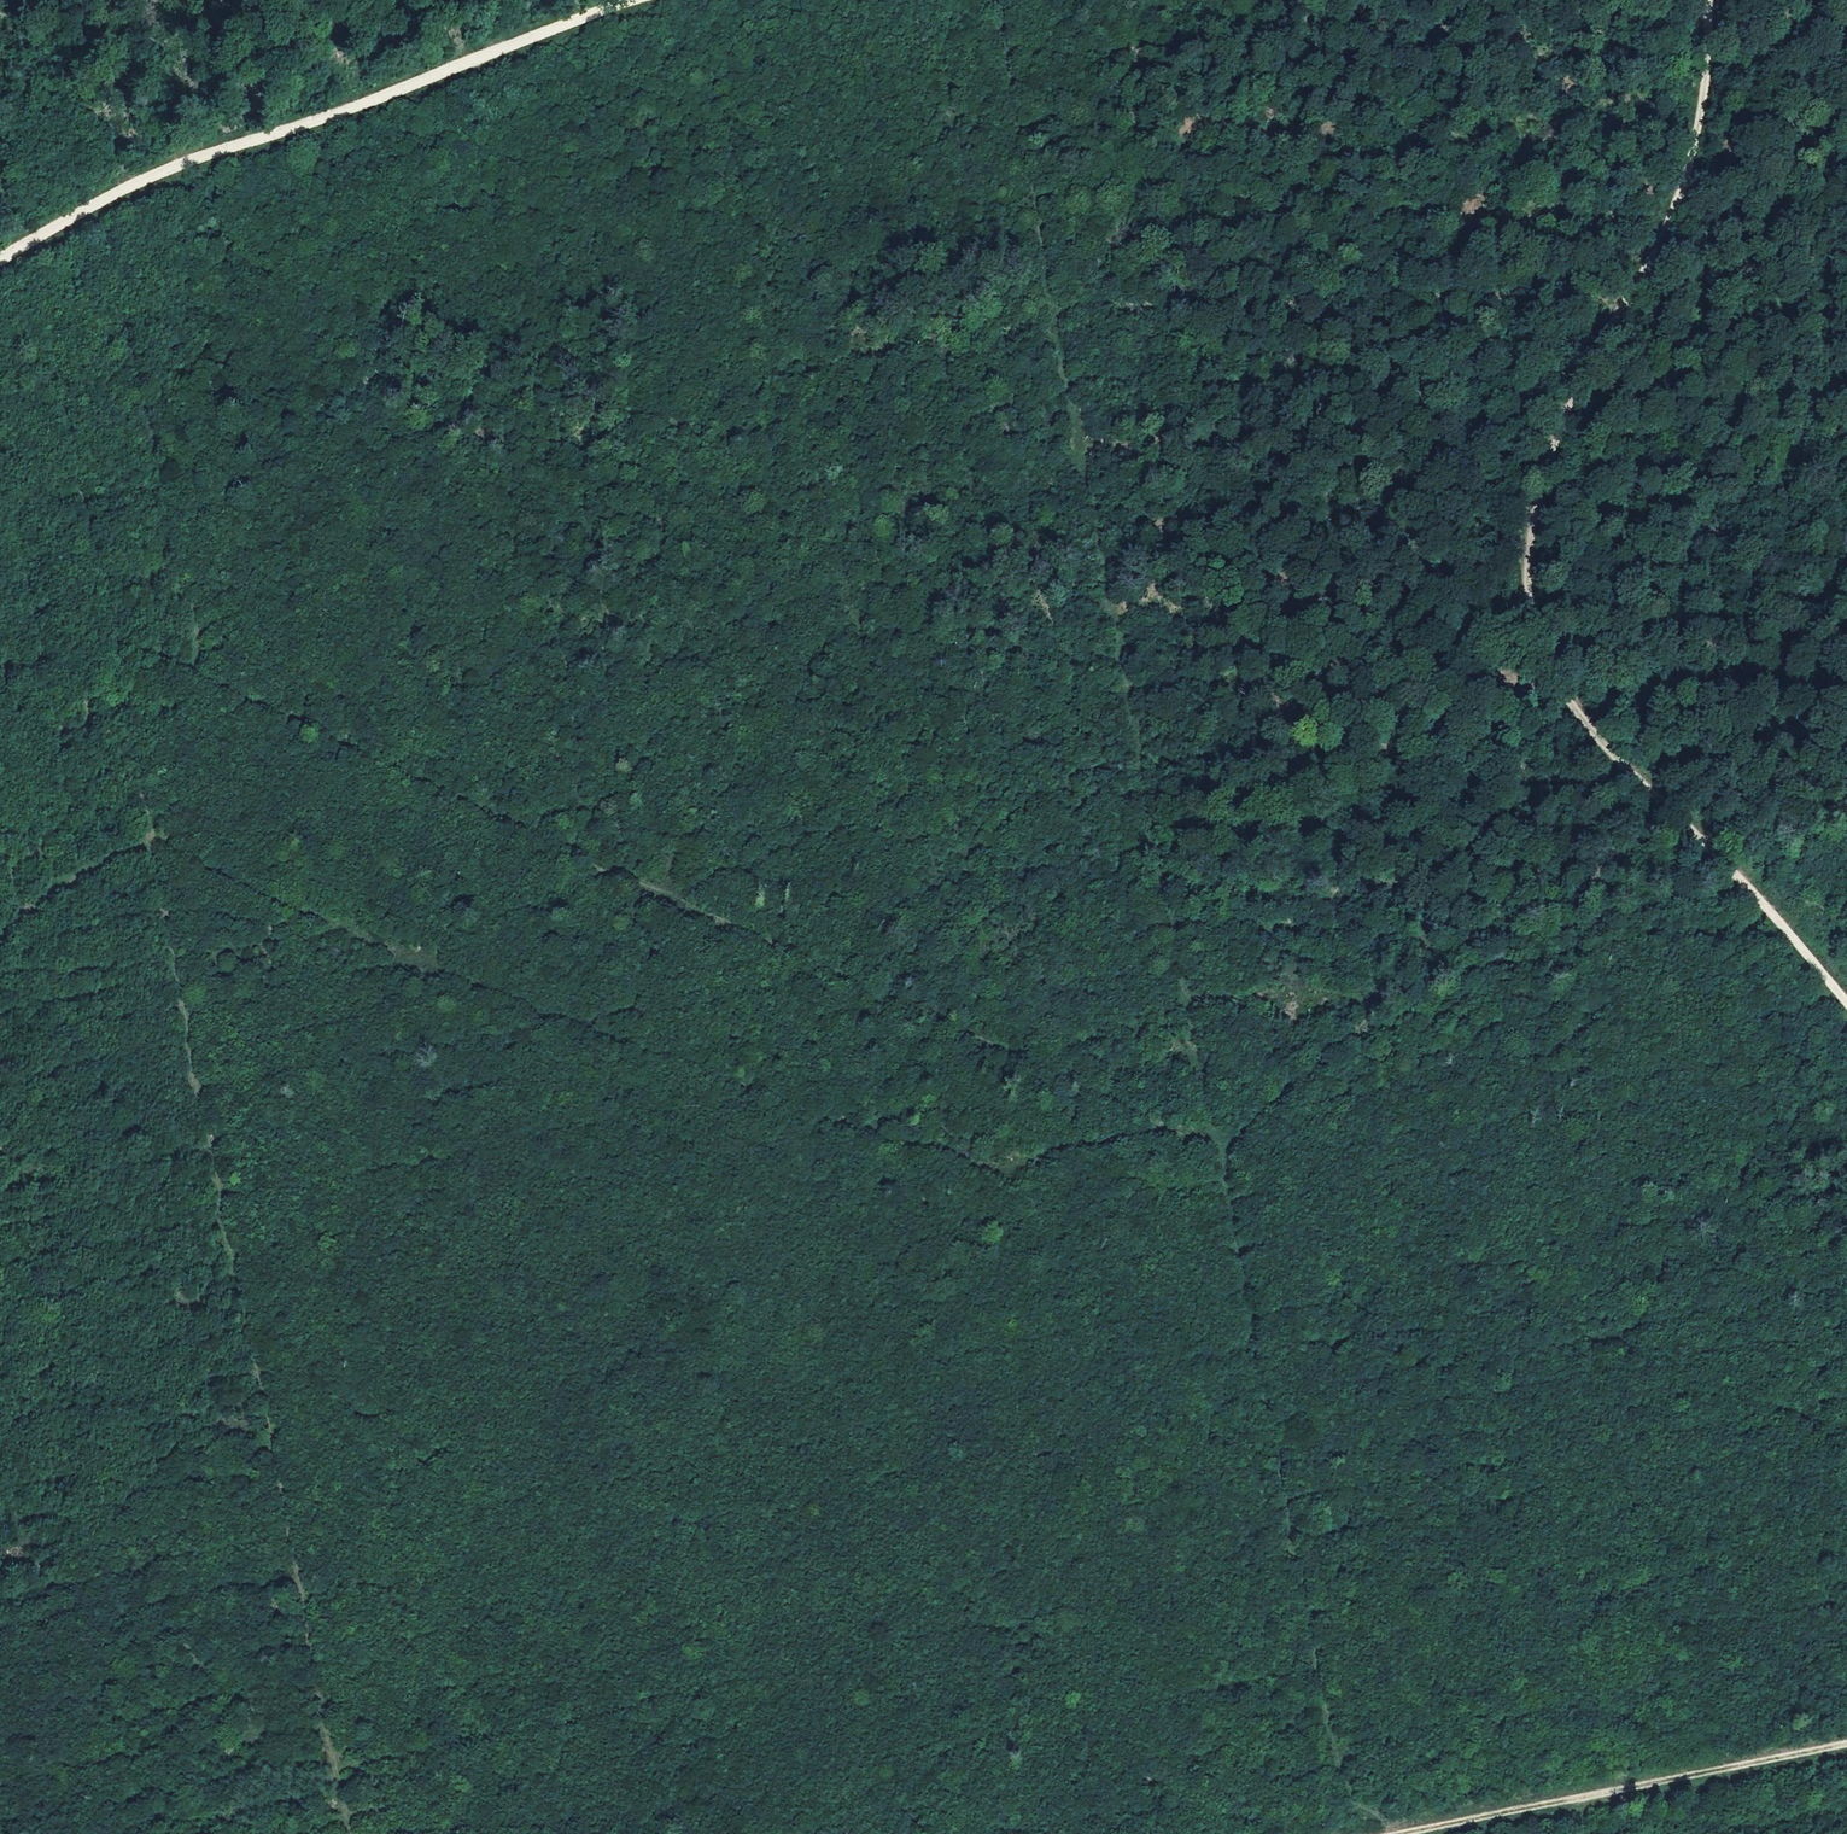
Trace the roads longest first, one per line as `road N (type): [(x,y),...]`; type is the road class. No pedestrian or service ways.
road 1 (track): [(1846,1003),(1586,712),(1533,626),(1529,551),(1540,502),(1564,429),(1639,290),(1690,162),(1710,0)]
road 2 (track): [(628,0),(383,98),(178,168),(72,217),(0,263)]
road 3 (track): [(1846,1744),(1418,1833)]

